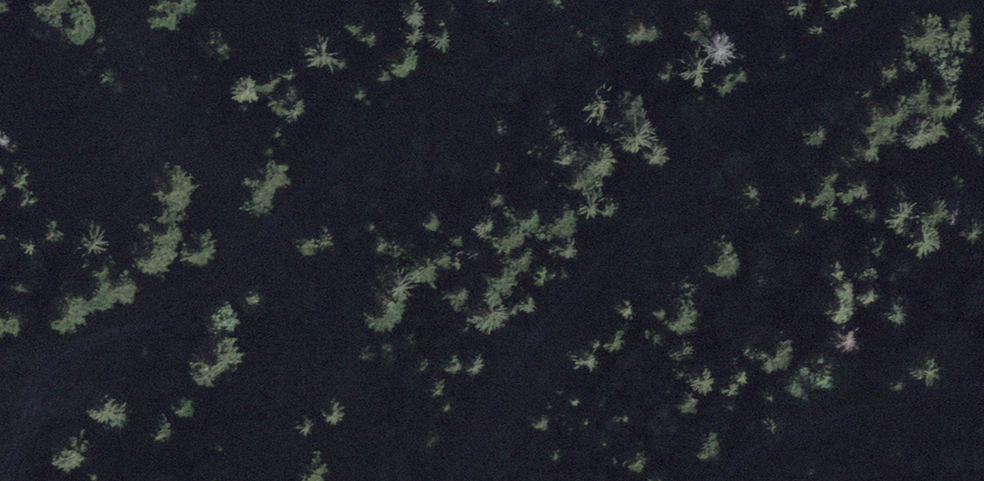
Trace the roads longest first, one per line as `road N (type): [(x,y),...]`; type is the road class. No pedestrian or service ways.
road 1 (track): [(905,0),(664,186),(498,391),(450,480)]
road 2 (track): [(204,300),(362,139),(614,0)]
road 3 (track): [(0,480),(60,352),(204,300)]
road 4 (track): [(797,430),(946,386),(983,391)]

